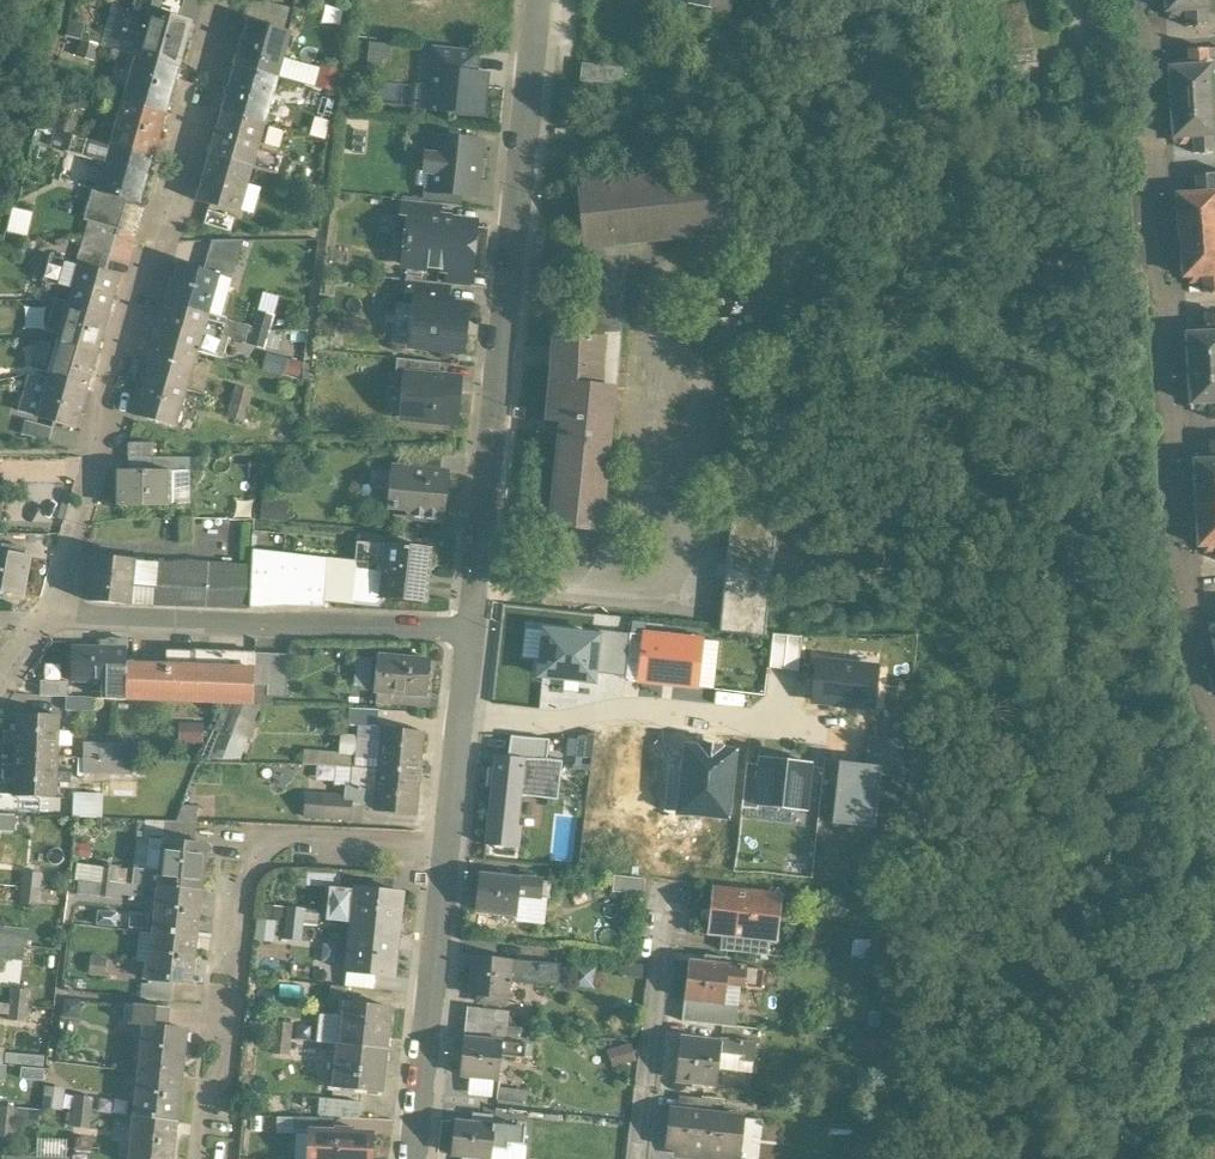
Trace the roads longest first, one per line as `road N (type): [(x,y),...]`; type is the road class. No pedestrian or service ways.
road 1 (residential): [(1214,734),(1180,570),(1146,0)]
road 2 (residential): [(217,0),(226,45),(182,201),(139,273),(93,418),(102,457),(59,623)]
road 3 (residential): [(473,638),(537,0)]
road 4 (residential): [(196,1158),(203,1103),(225,1073),(250,878),(264,848),(277,837),(446,845)]
road 5 (residential): [(59,623),(473,638)]
road 6 (residential): [(412,1158),(446,845)]
road 7 (residential): [(464,719),(552,730),(621,716),(776,729)]
road 8 (residential): [(635,1158),(667,892)]
road 9 (residential): [(446,845),(464,719)]

